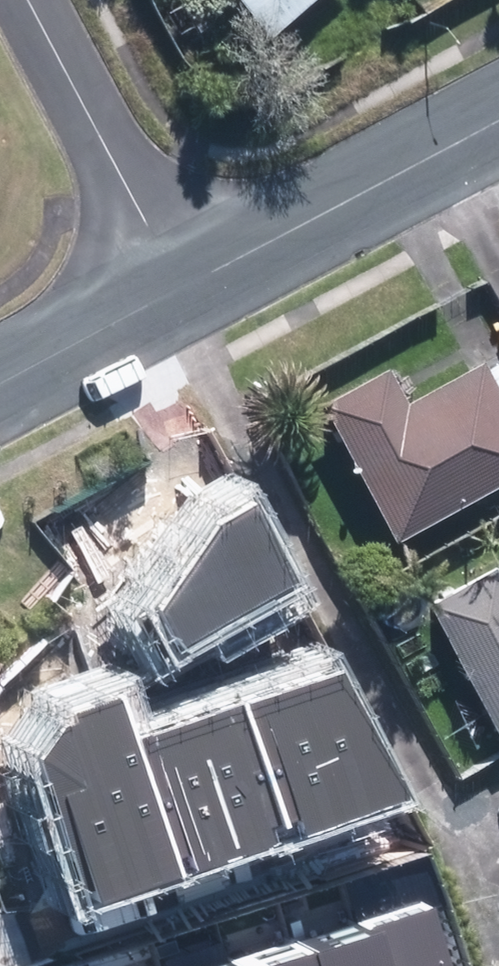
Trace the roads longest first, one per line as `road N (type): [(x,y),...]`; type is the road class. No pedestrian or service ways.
road 1 (residential): [(177,290),(498,118)]
road 2 (residential): [(177,290),(23,0)]
road 3 (residential): [(0,385),(177,290)]

